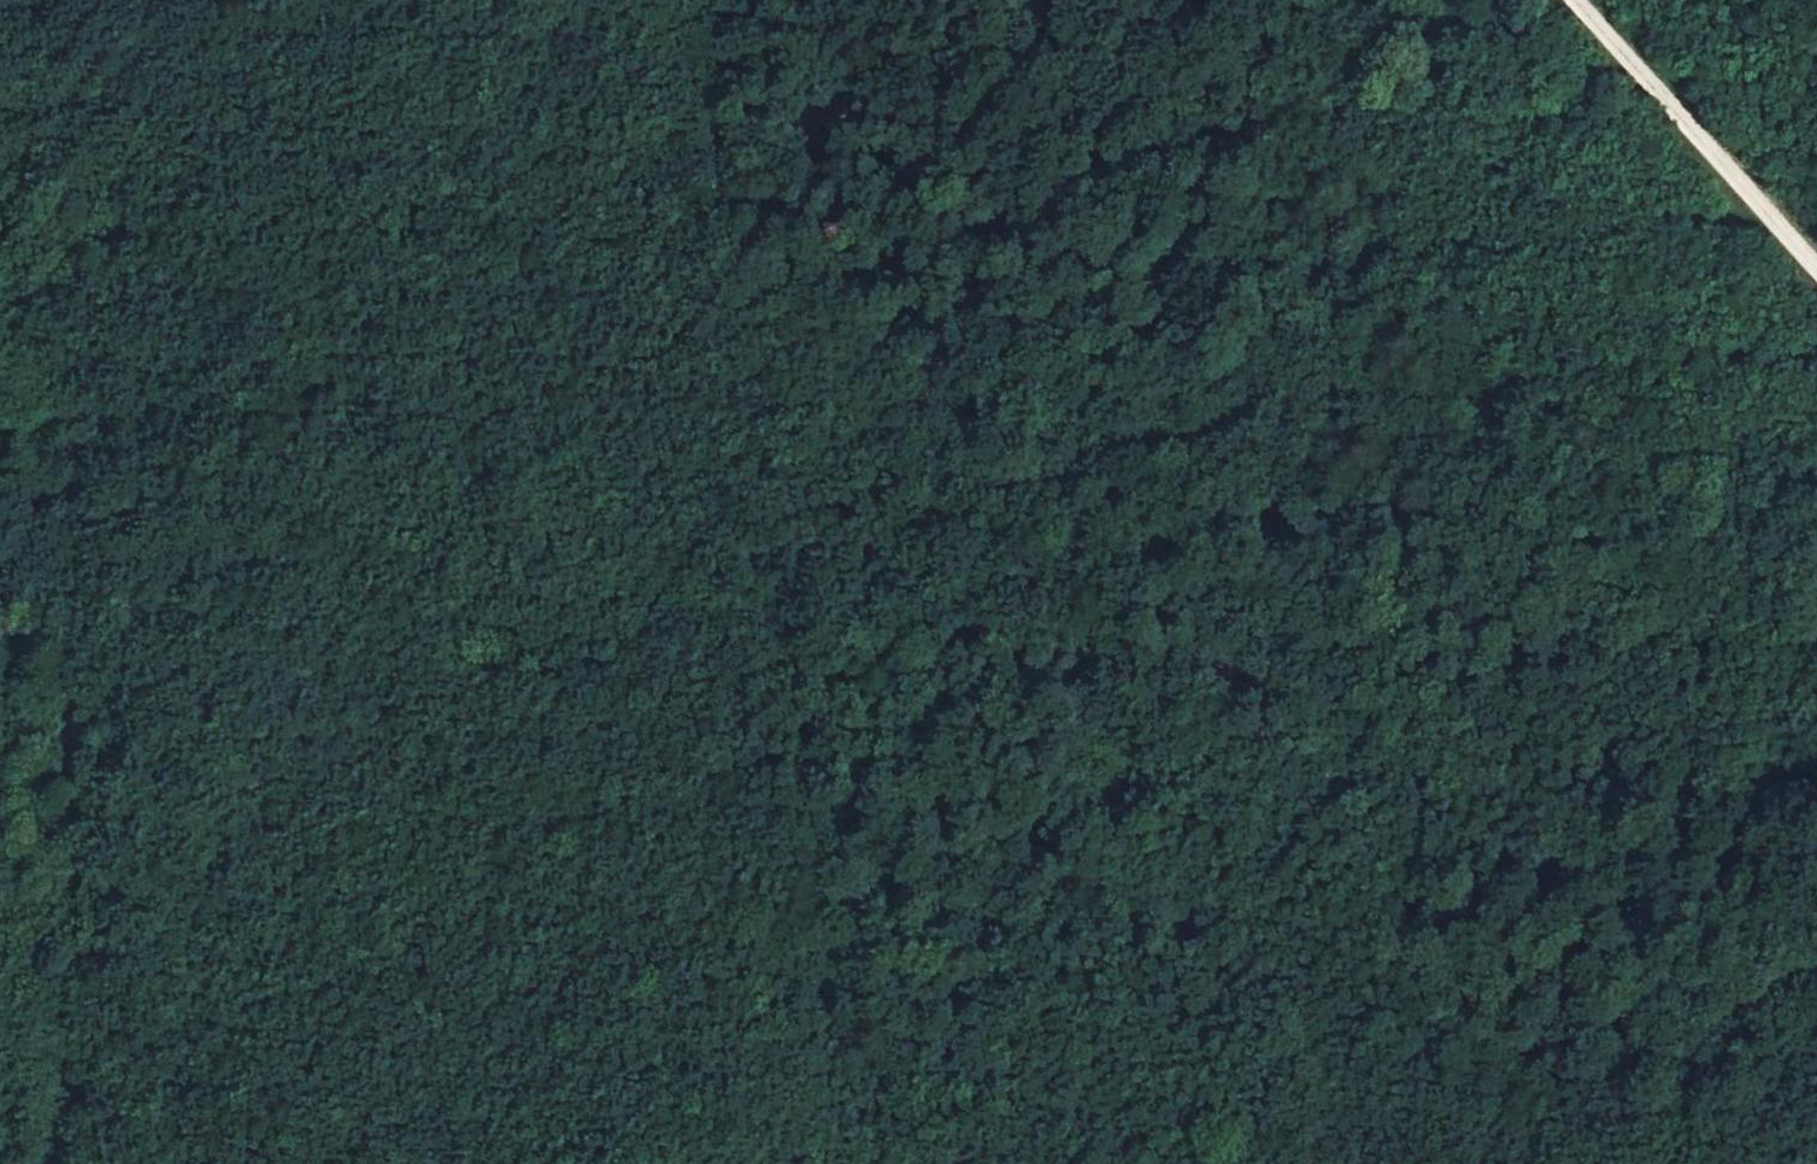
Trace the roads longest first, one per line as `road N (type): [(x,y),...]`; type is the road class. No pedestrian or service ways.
road 1 (track): [(1816,262),(1583,0)]

